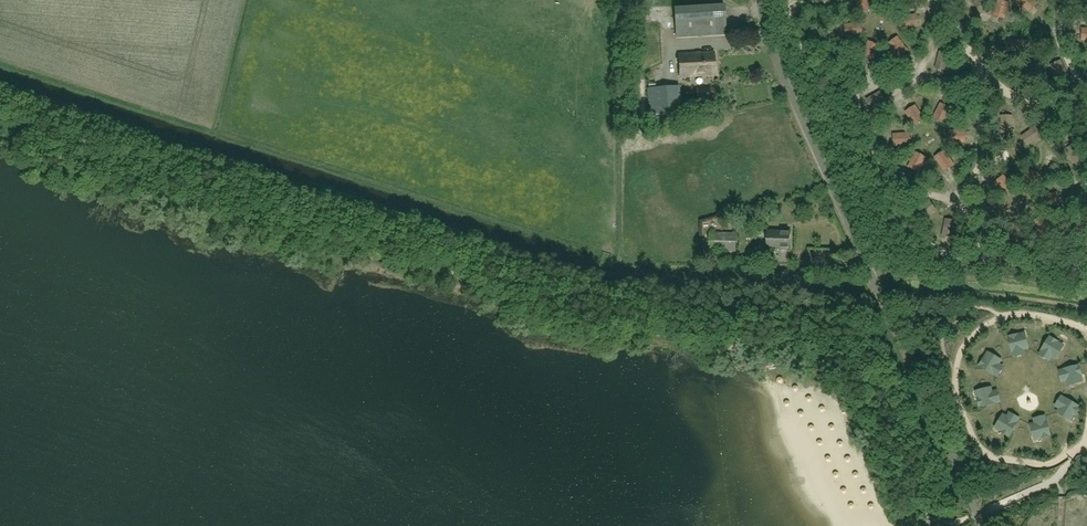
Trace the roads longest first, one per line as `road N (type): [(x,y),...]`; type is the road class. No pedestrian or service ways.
road 1 (unclassified): [(983,525),(766,30),(763,0)]

